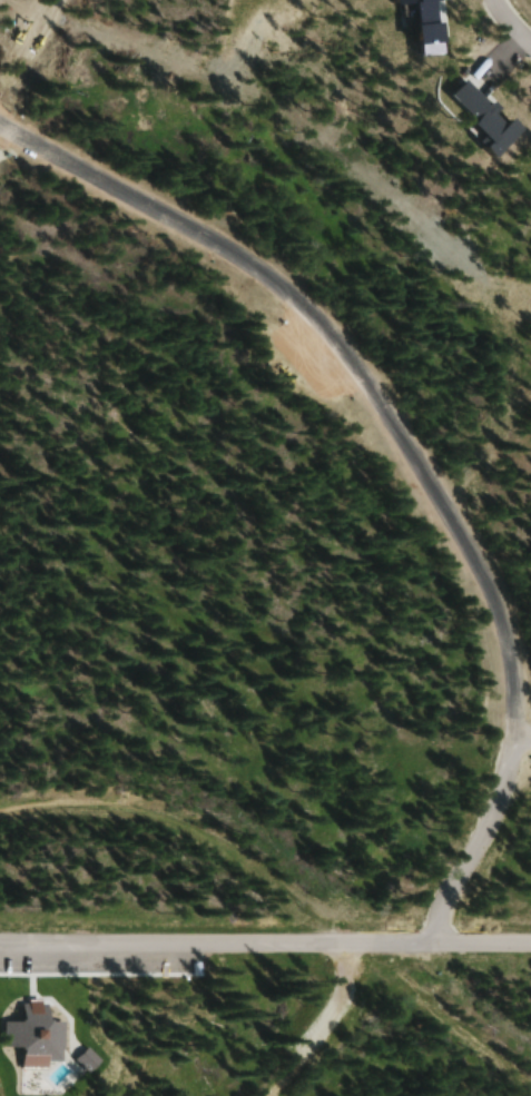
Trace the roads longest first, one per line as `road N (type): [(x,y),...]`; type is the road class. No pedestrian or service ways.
road 1 (residential): [(0,123),(177,218),(323,326),(372,384),(482,564),(510,640),(512,722),(500,790),(429,946)]
road 2 (track): [(9,808),(77,800),(149,812),(255,863),(356,945),(350,985),(507,1095)]
road 3 (residential): [(0,943),(530,947)]
road 4 (track): [(350,985),(254,1095)]

